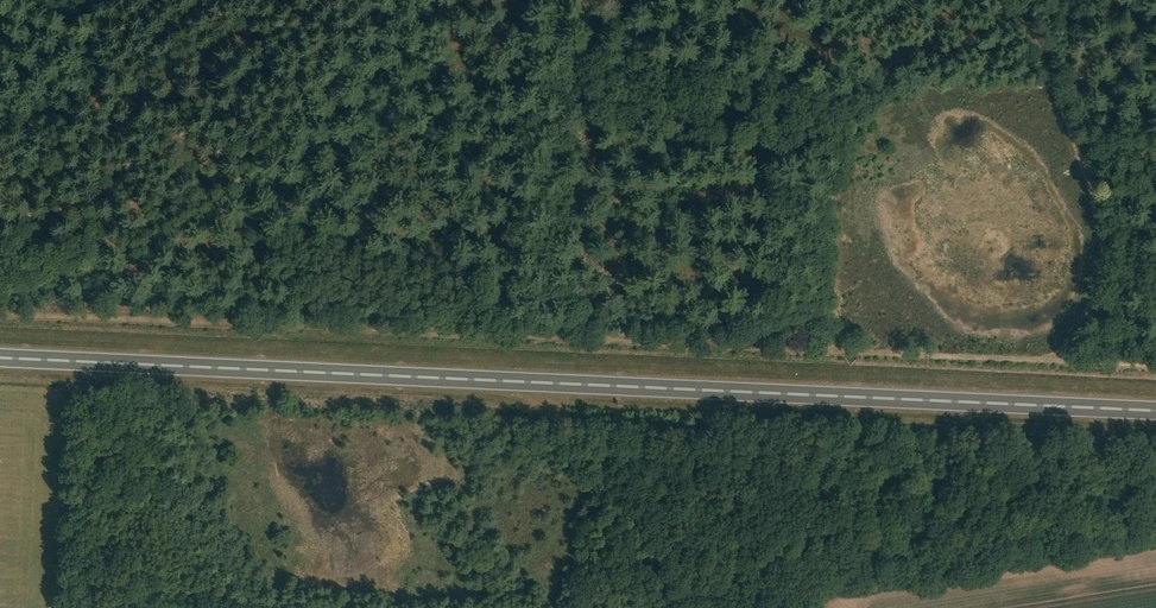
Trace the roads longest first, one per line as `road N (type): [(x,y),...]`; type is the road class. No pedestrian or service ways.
road 1 (trunk): [(1155,411),(0,358)]
road 2 (track): [(1064,358),(0,311)]
road 3 (track): [(1064,358),(1100,283),(1101,258),(1078,146)]
road 4 (track): [(1078,146),(1013,0)]

